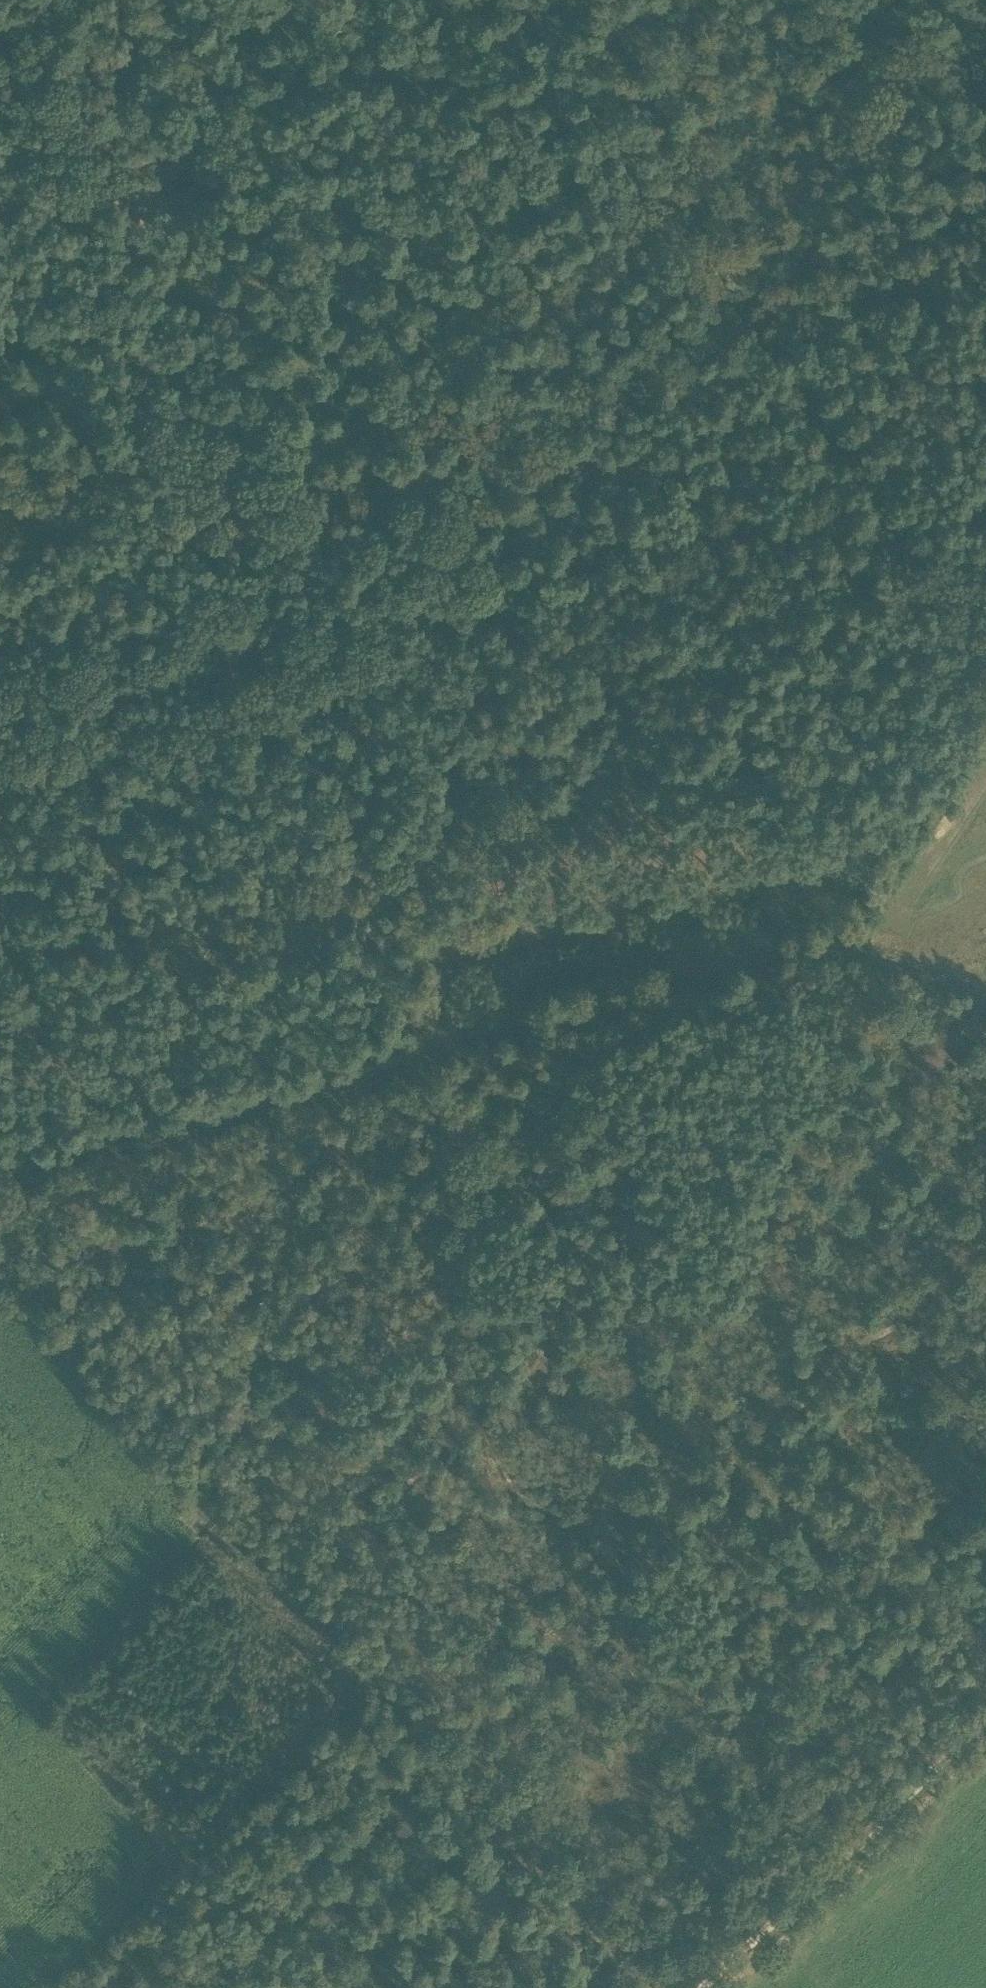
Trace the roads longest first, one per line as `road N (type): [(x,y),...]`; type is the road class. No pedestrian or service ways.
road 1 (track): [(417,1055),(790,947),(829,946),(985,992)]
road 2 (track): [(0,1177),(417,1055)]
road 3 (track): [(705,1987),(985,1722)]

